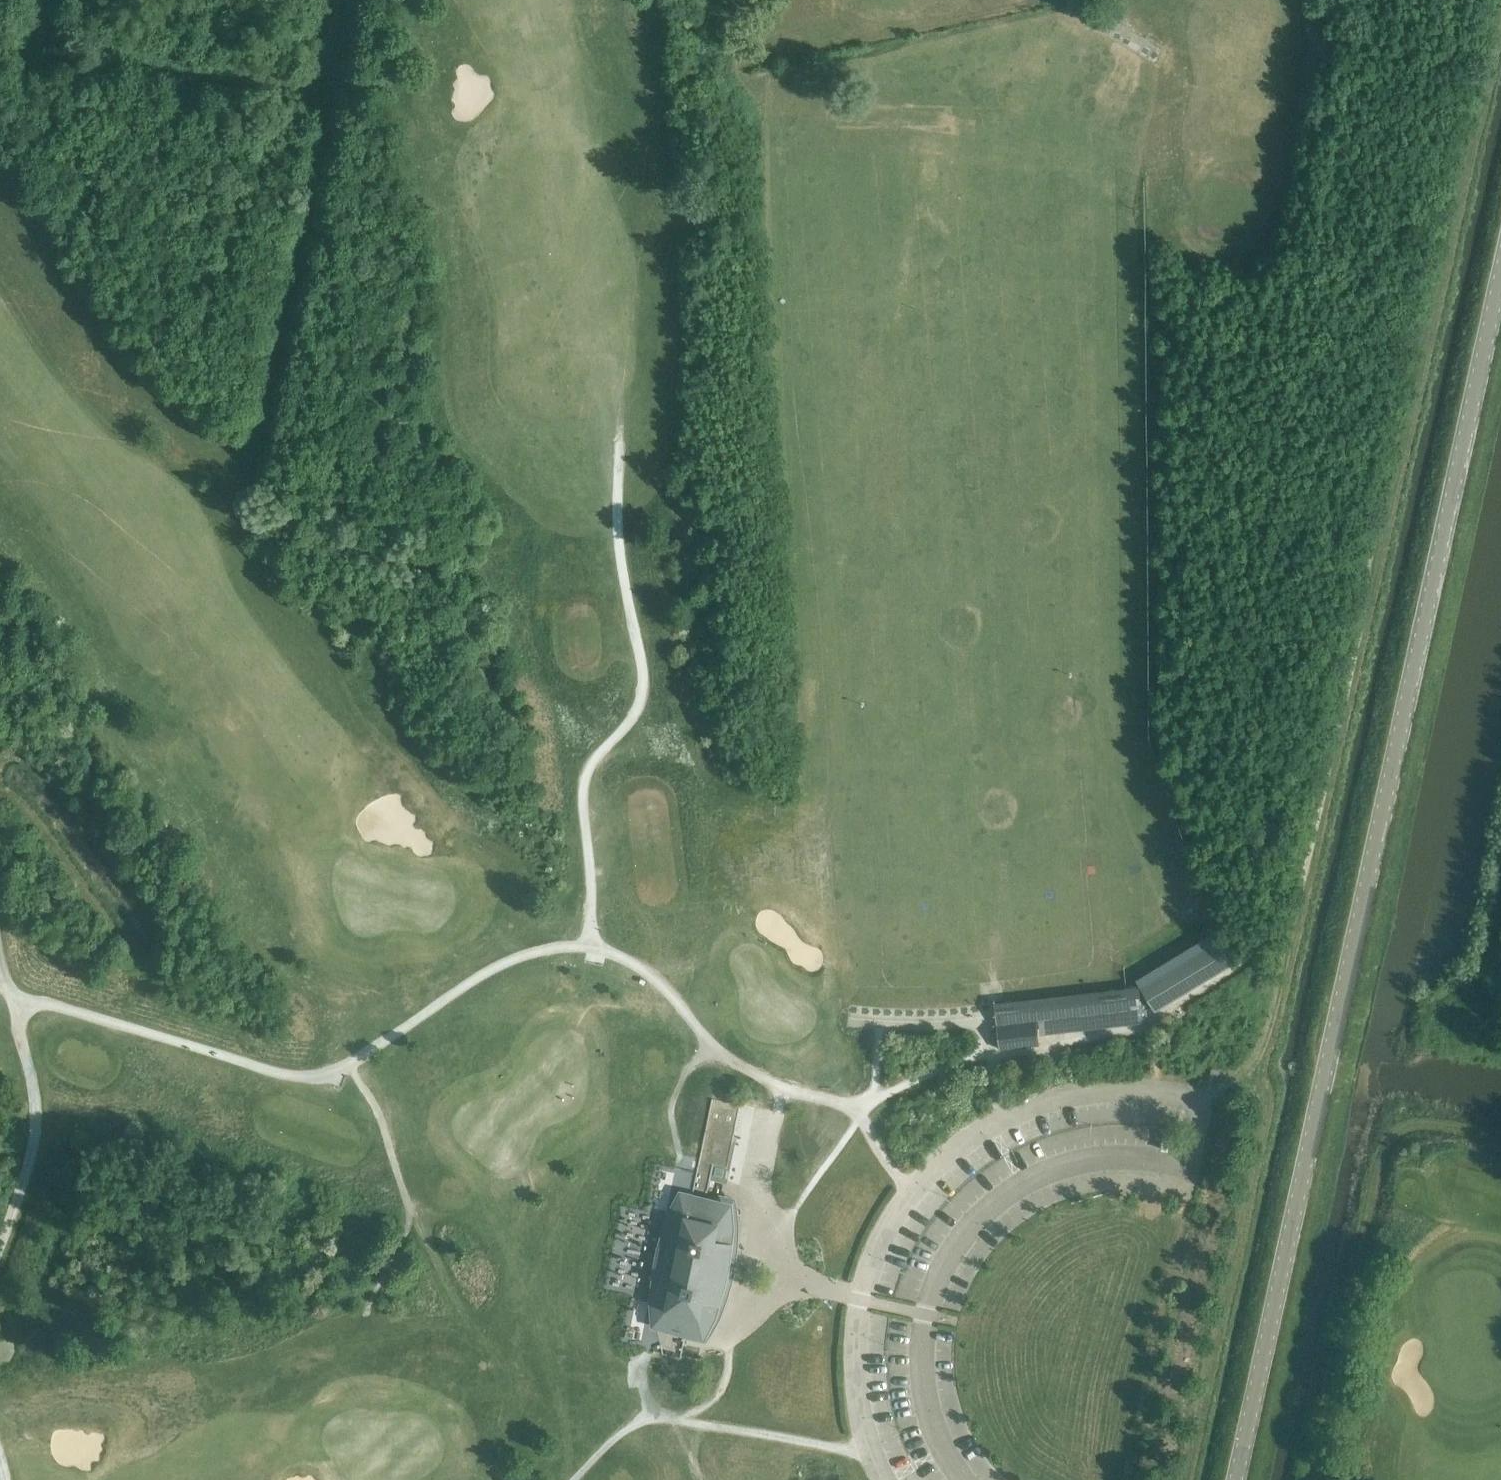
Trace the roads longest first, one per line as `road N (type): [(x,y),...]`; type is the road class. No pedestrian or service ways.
road 1 (tertiary): [(1235,1479),(1500,261)]

